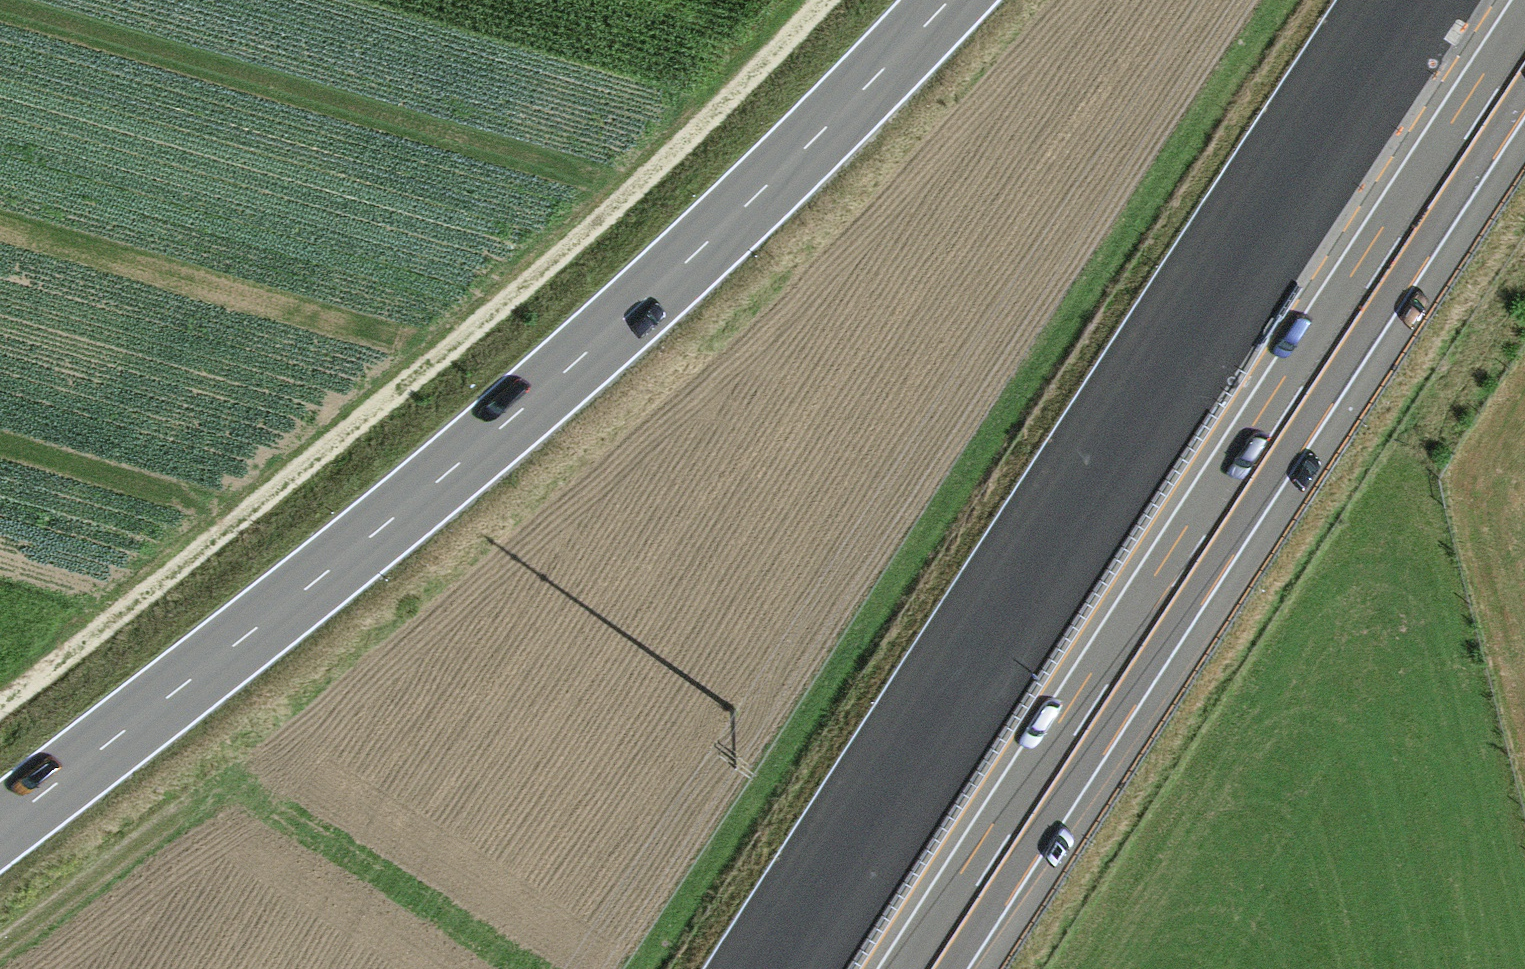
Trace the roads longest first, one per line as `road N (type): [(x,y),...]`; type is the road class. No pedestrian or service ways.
road 1 (primary): [(0,827),(511,418),(757,194),(949,0)]
road 2 (motorway): [(1427,0),(788,968)]
road 3 (motorway): [(923,968),(1524,54)]
road 4 (track): [(825,0),(677,149),(464,337),(0,707)]
road 5 (track): [(0,946),(175,805)]

